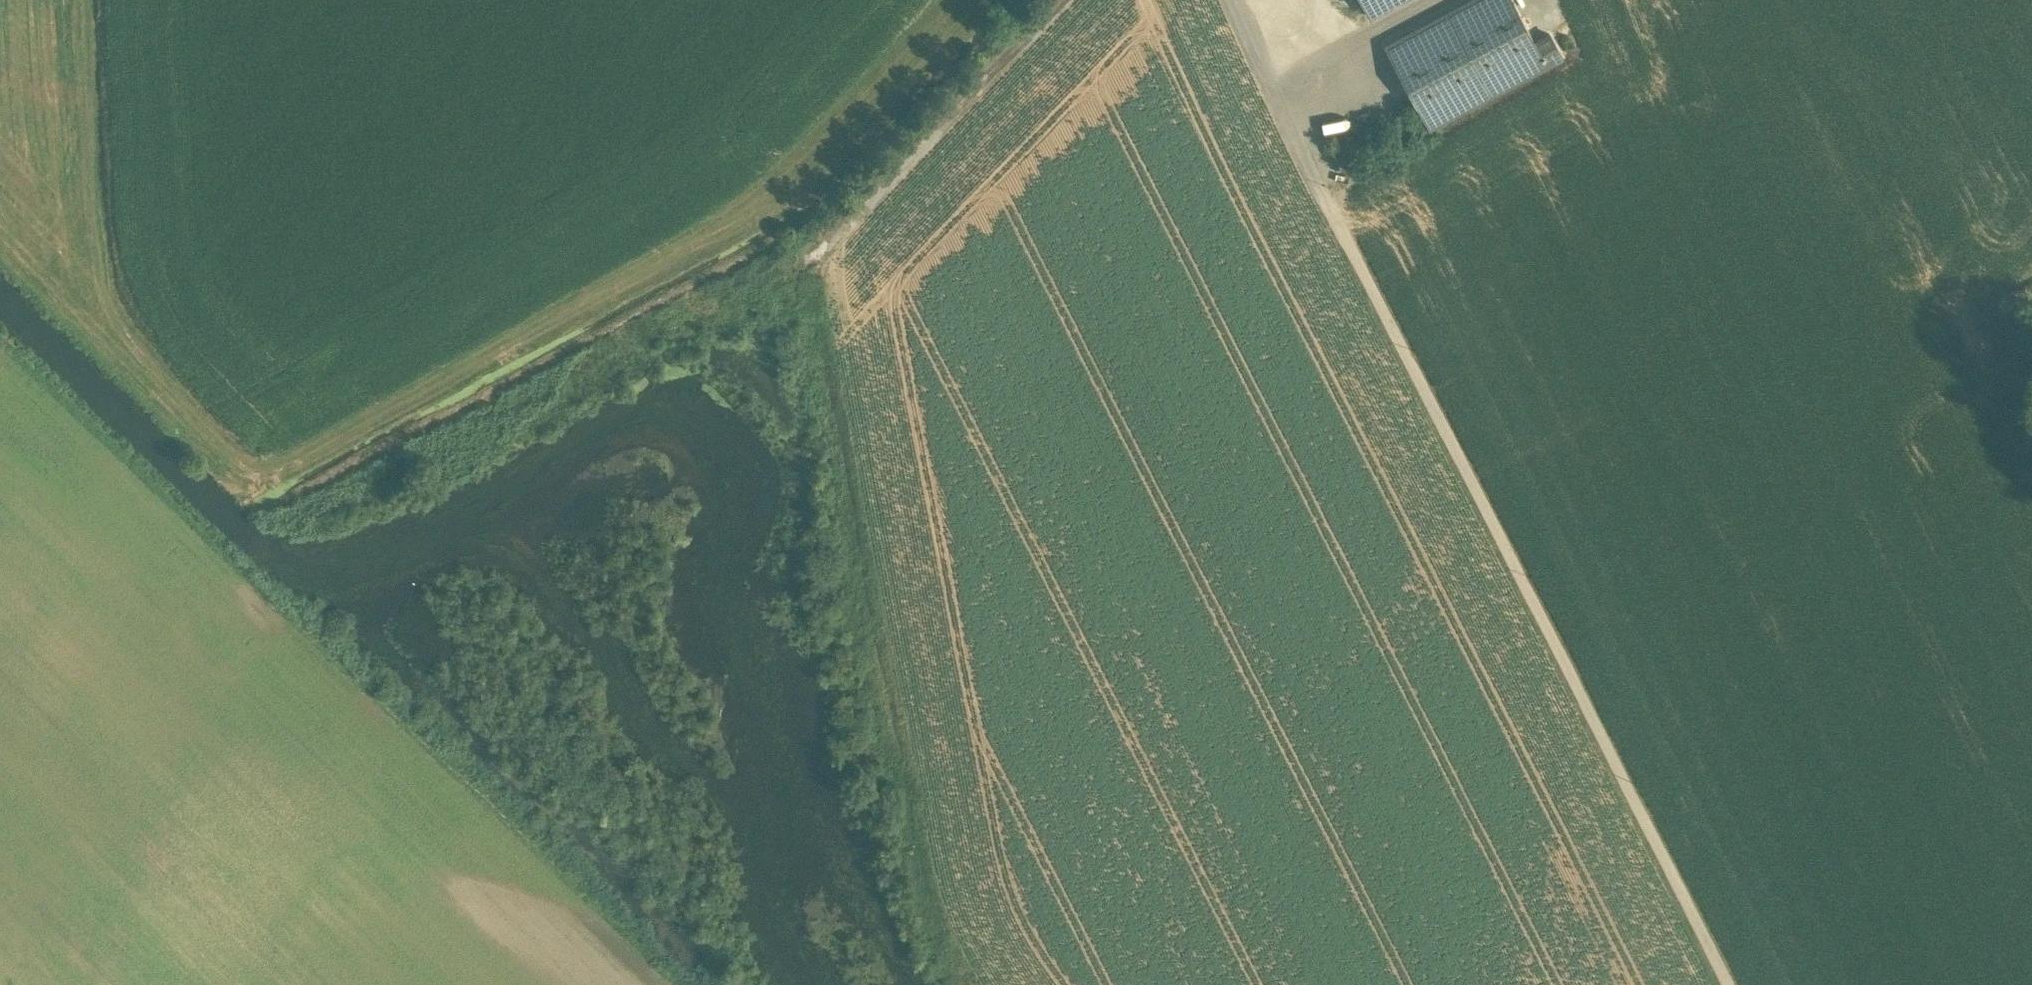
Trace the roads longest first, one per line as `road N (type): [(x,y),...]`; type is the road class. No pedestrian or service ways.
road 1 (track): [(1233,0),(1741,984)]
road 2 (track): [(1073,0),(802,273)]
road 3 (track): [(1277,84),(1436,0)]

